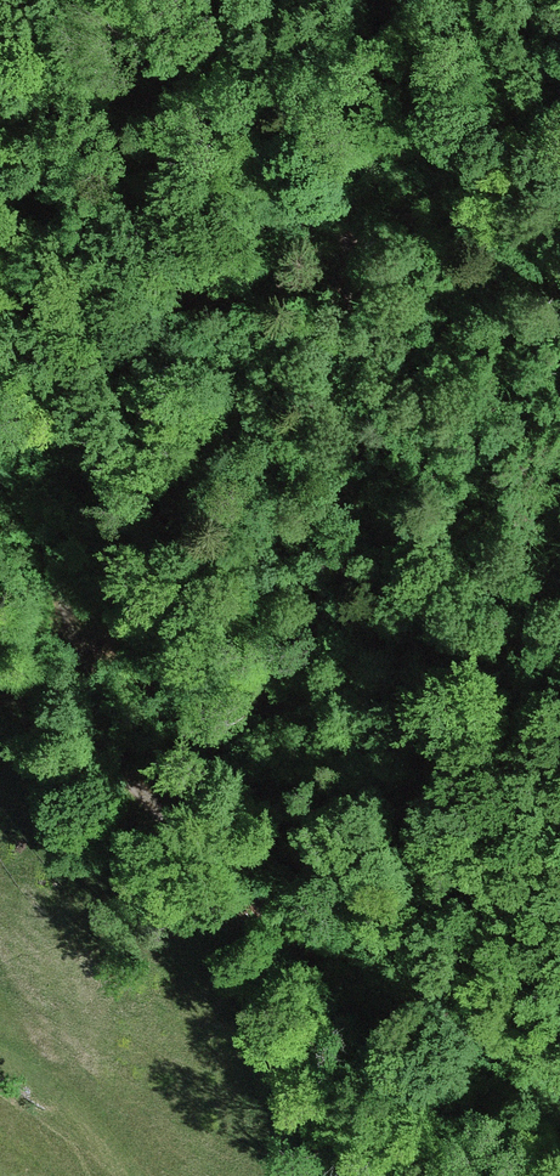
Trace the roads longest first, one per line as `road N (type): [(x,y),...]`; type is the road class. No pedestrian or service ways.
road 1 (track): [(0,465),(24,497),(125,768),(291,938)]
road 2 (track): [(502,1175),(291,938)]
road 3 (track): [(559,1082),(384,979),(291,938)]
road 4 (track): [(433,0),(559,148)]

